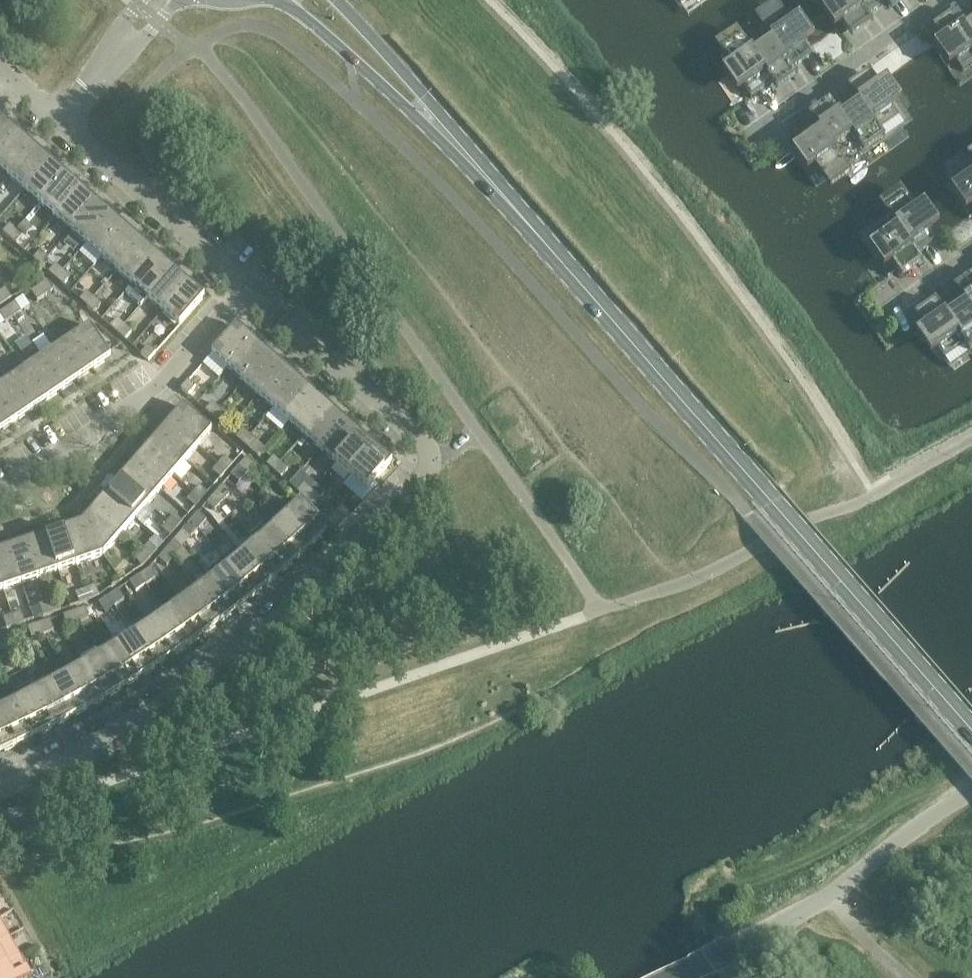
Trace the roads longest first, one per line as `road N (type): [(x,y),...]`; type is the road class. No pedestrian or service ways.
road 1 (secondary): [(971,733),(444,129)]
road 2 (residential): [(0,788),(80,751),(192,683),(296,602),(427,470),(422,444),(247,289)]
road 3 (tertiary): [(680,977),(825,901),(971,782)]
road 4 (residential): [(0,491),(164,379),(247,289)]
road 5 (residential): [(247,289),(57,121)]
road 6 (residential): [(763,136),(961,0)]
road 7 (secondary): [(267,0),(289,7),(387,94),(444,129)]
road 8 (secondary): [(444,129),(410,77),(335,0)]

